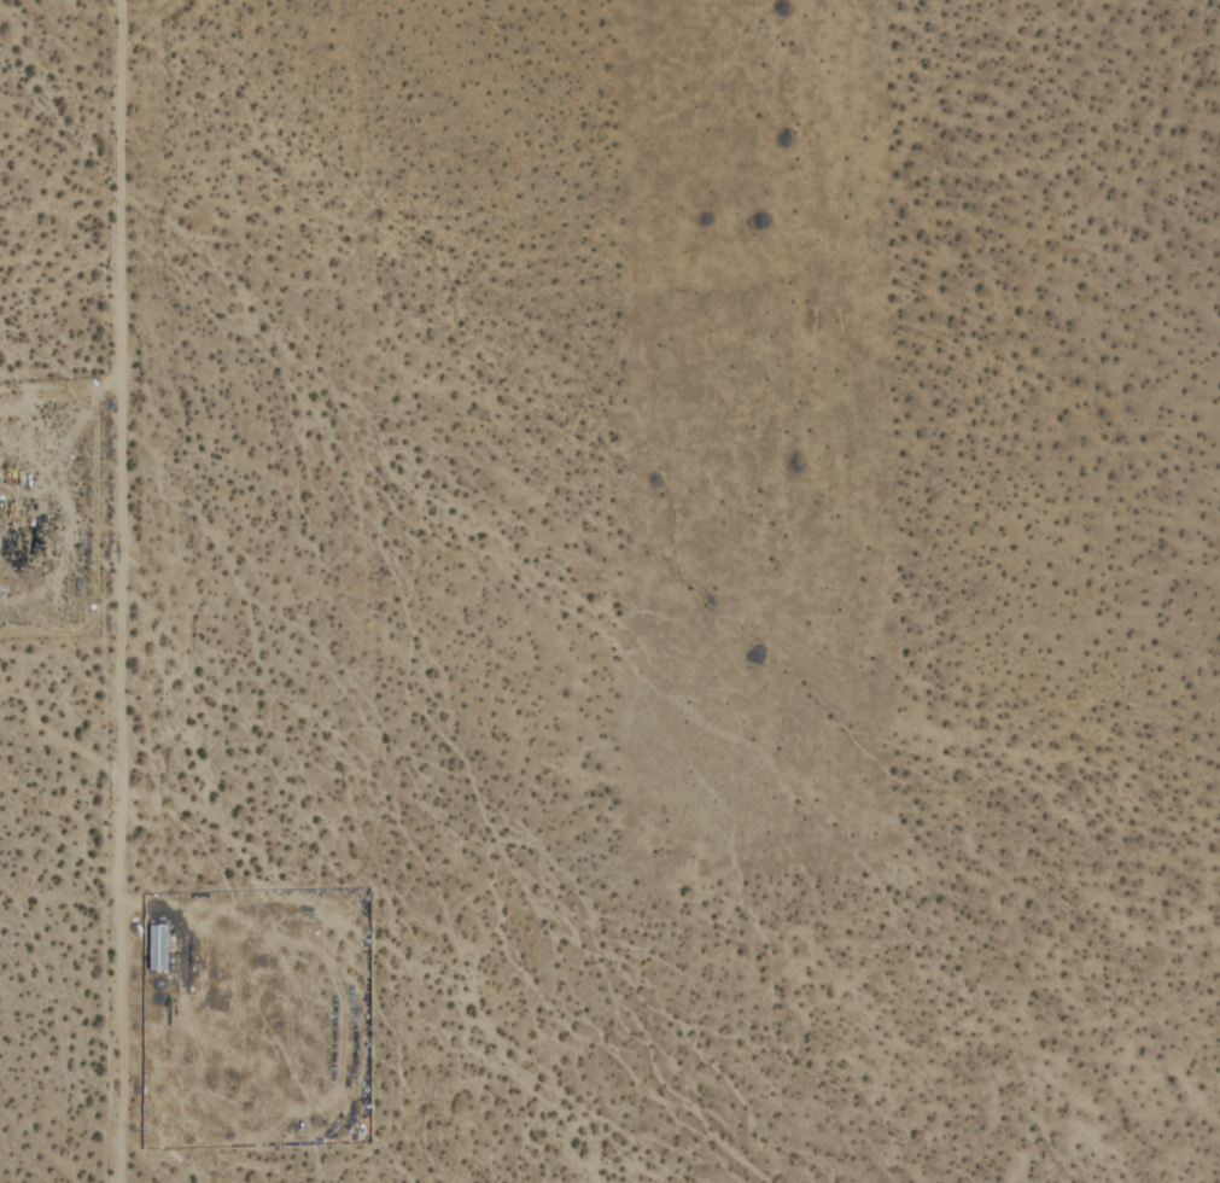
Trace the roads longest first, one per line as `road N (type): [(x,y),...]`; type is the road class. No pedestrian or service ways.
road 1 (track): [(122,1182),(111,0)]

